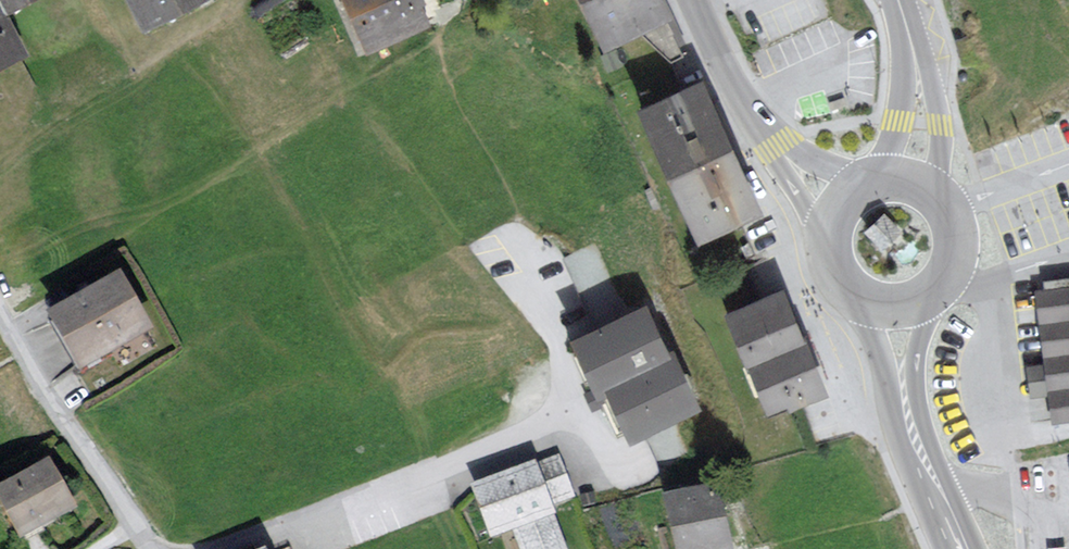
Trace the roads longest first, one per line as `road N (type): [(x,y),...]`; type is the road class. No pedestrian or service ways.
road 1 (residential): [(225,548),(462,461),(558,408),(566,365),(523,247)]
road 2 (residential): [(0,314),(153,548)]
road 3 (tertiary): [(688,0),(712,56),(777,147),(840,207)]
road 4 (secondary): [(936,198),(941,125),(926,60),(900,5)]
road 5 (secondary): [(900,5),(899,119),(887,180)]
road 6 (secondary): [(906,413),(959,548)]
road 7 (secondary): [(860,296),(906,413)]
road 8 (secondary): [(906,413),(931,292)]

